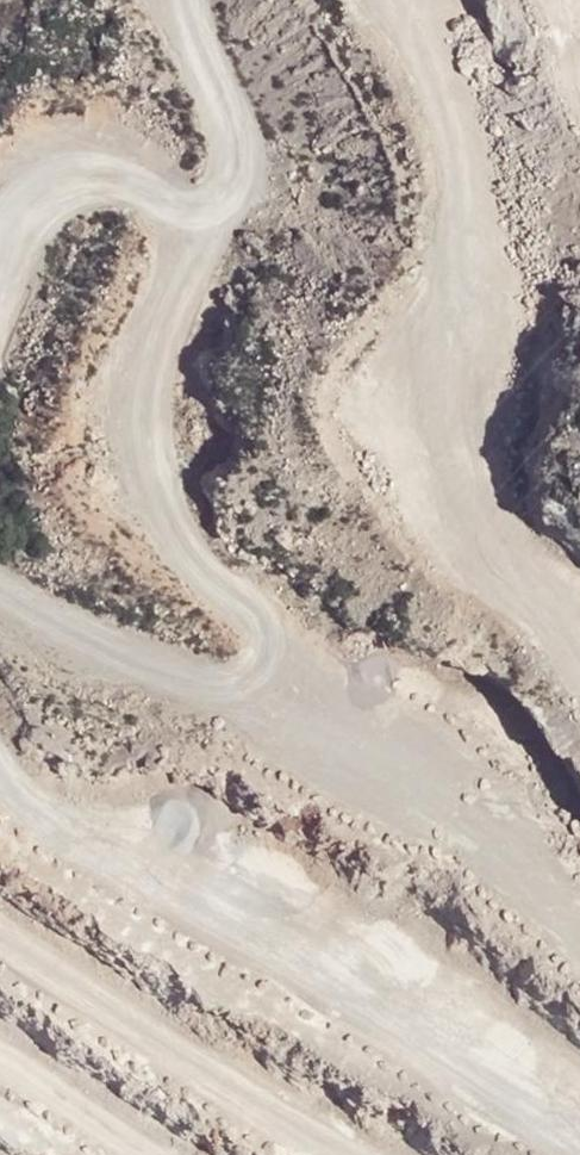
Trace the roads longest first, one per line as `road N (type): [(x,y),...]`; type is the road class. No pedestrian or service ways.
road 1 (track): [(185,0),(237,137),(223,212),(146,340),(141,427),(169,531),(235,620),(349,733),(579,909)]
road 2 (track): [(349,733),(0,565)]
road 3 (track): [(223,212),(167,183),(74,155),(26,194),(0,249)]

